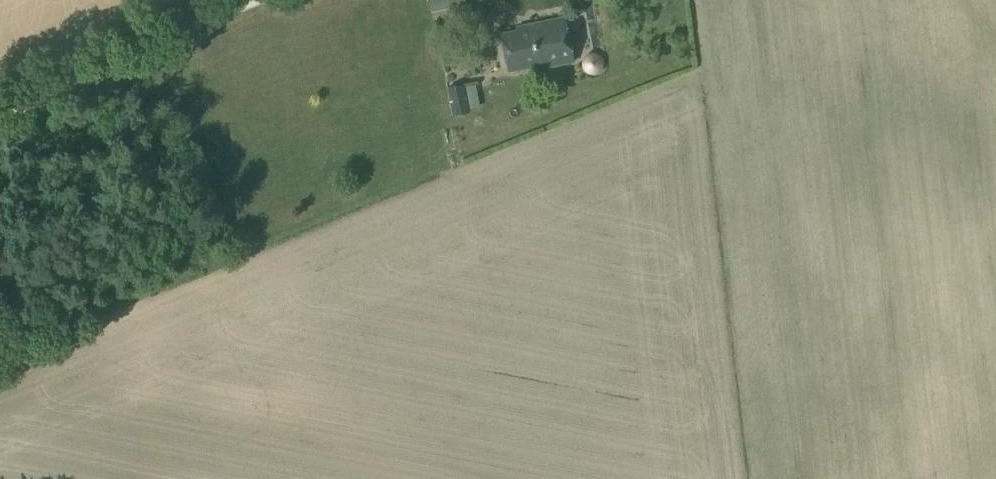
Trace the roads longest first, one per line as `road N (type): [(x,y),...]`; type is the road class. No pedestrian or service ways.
road 1 (track): [(257,0),(196,18),(0,119)]

